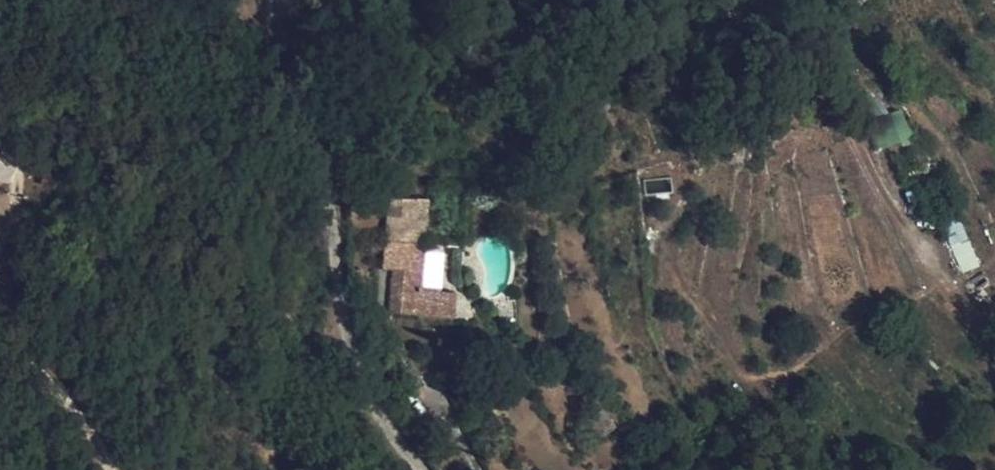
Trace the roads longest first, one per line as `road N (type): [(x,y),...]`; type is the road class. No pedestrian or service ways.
road 1 (unclassified): [(419,469),(398,446),(348,348),(336,190),(322,157),(216,0)]
road 2 (track): [(994,331),(956,302),(779,0)]
road 3 (track): [(0,126),(15,166),(5,264),(14,340),(65,397),(112,469)]

